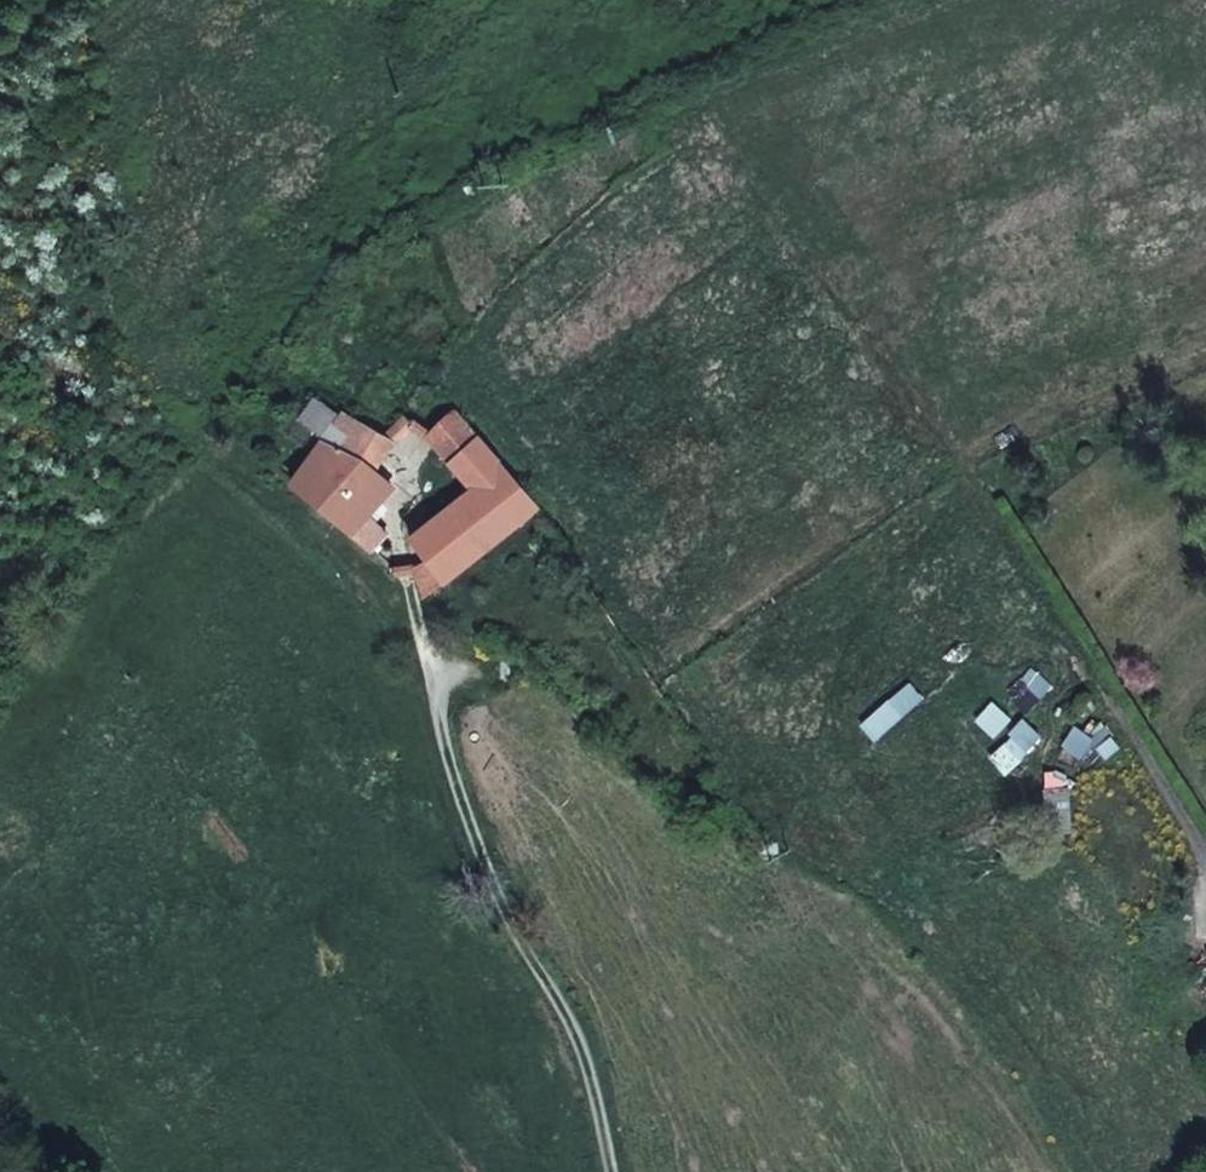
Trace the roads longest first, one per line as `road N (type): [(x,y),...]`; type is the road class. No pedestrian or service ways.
road 1 (track): [(609,1171),(588,1072),(491,881),(432,673)]
road 2 (track): [(1205,853),(938,440)]

